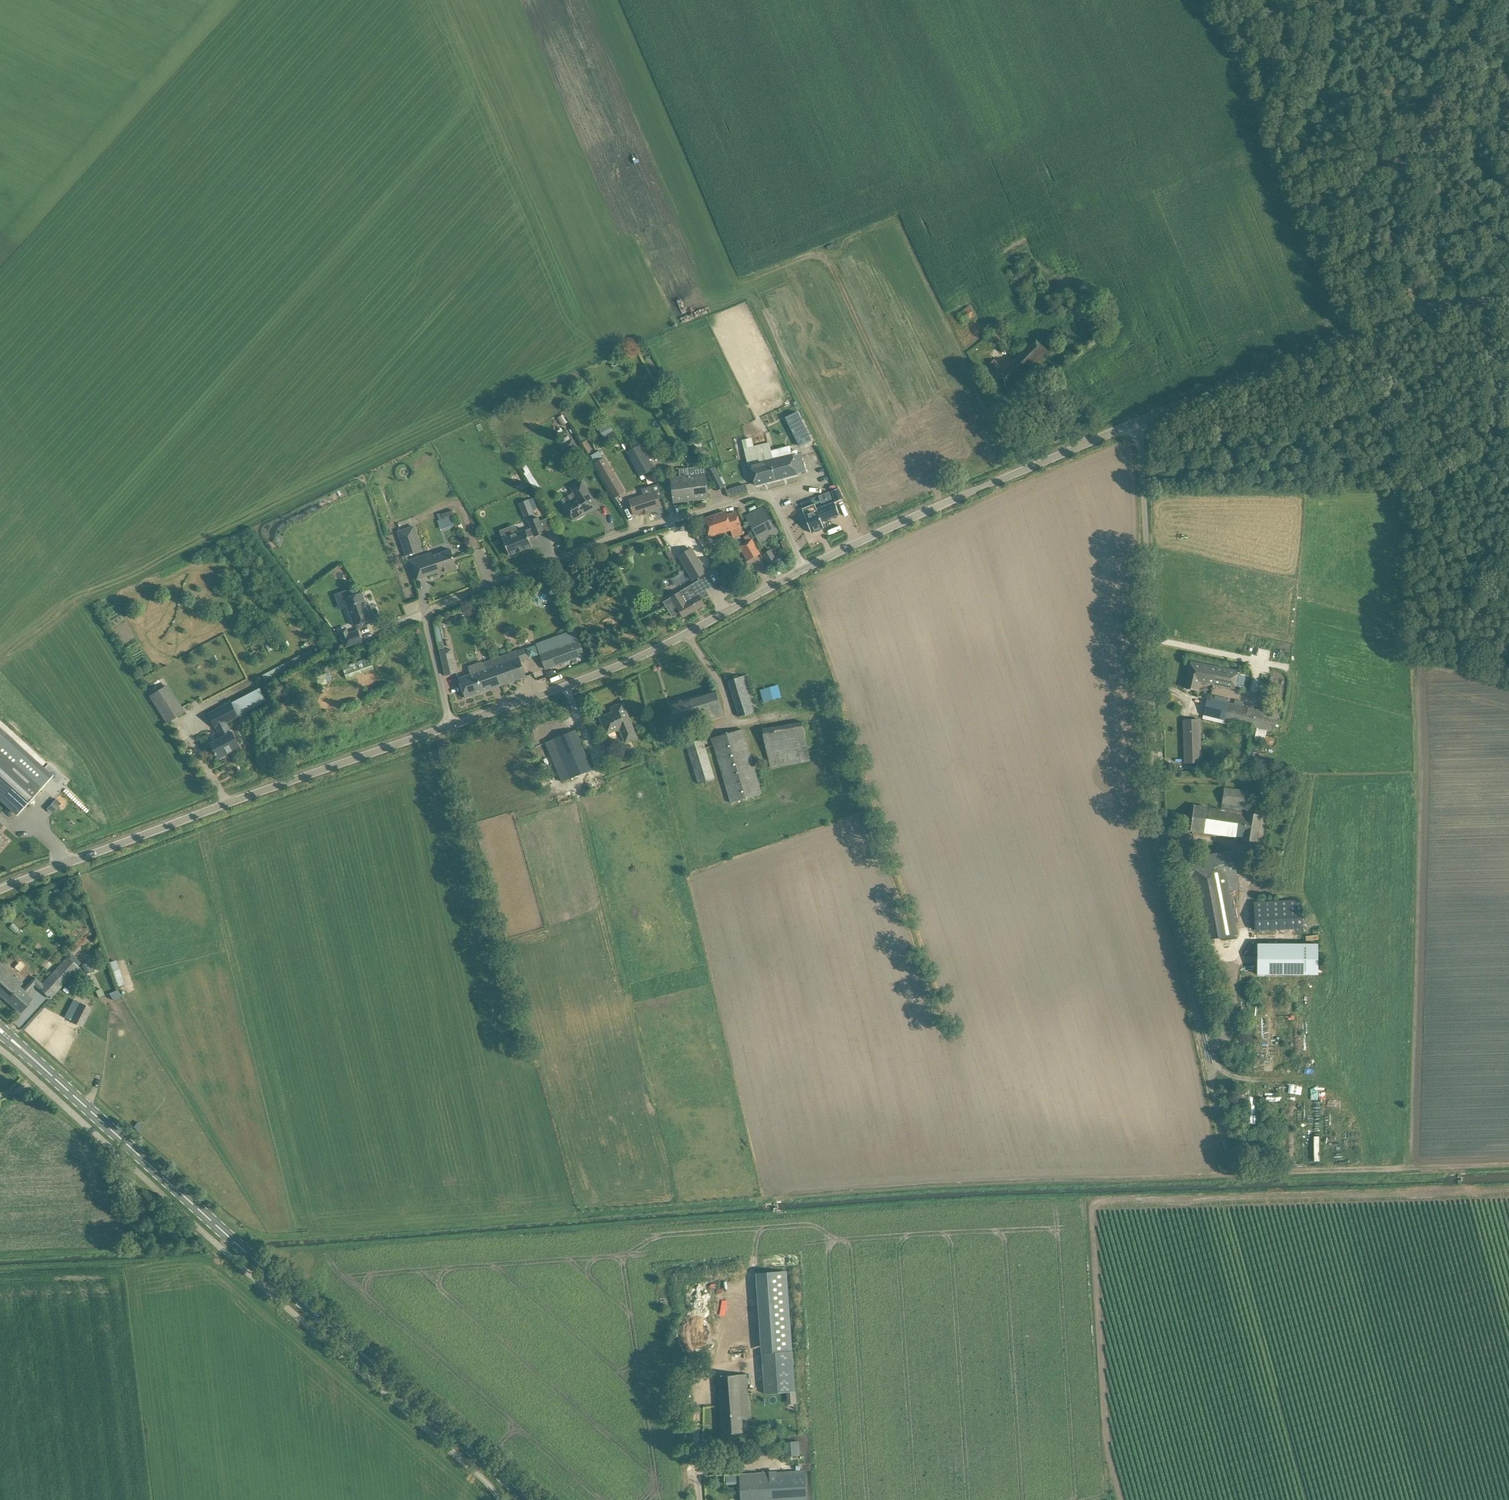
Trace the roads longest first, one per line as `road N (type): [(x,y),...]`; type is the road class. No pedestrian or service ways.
road 1 (track): [(1508,1168),(947,1181),(767,1196)]
road 2 (track): [(1119,1499),(1109,1472),(1092,1198),(1508,1188)]
road 3 (secondary): [(529,1499),(0,1032)]
road 4 (unclassified): [(453,725),(428,611),(606,539),(758,495),(774,502),(804,569)]
road 5 (track): [(1418,659),(1411,1171)]
road 6 (unclassified): [(0,890),(453,725)]
road 7 (unclassified): [(1157,831),(1142,421)]
road 8 (unclassified): [(1142,421),(1366,329),(1508,297)]
road 9 (unclassified): [(453,725),(655,650),(804,569)]
road 10 (unclassified): [(804,569),(1142,421)]

